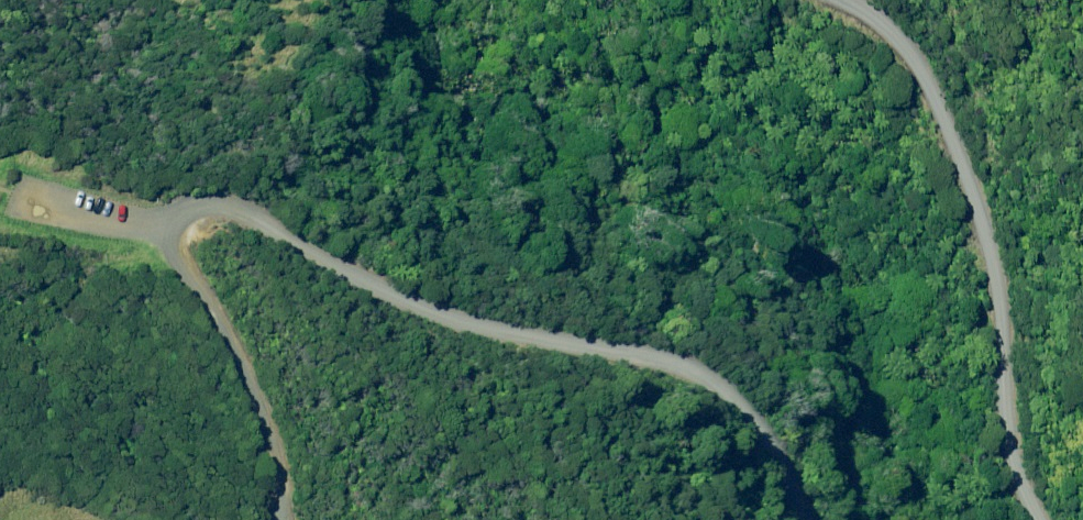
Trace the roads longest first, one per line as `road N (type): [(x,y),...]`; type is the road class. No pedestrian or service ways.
road 1 (unclassified): [(283,519),(276,447),(174,248),(173,226),(195,205),(233,210),(342,272),(457,322),(642,357),(696,376),(757,424),(810,519)]
road 2 (unclassified): [(1046,519),(1020,468),(1003,278),(969,168),(911,47),(844,0)]
road 3 (track): [(215,204),(289,60),(317,31),(322,0)]

